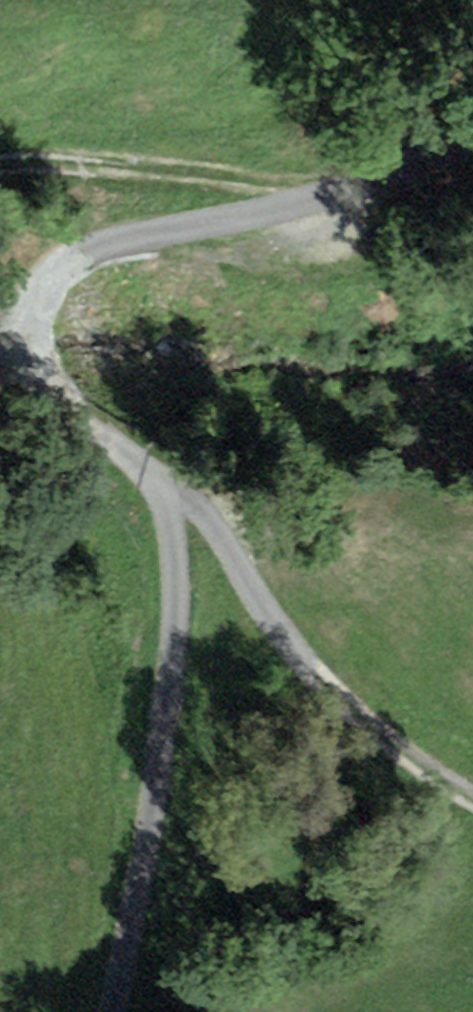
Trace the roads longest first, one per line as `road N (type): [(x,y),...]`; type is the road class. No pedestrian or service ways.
road 1 (track): [(472,134),(382,176),(192,231),(89,239),(18,282),(3,356),(38,405),(139,481),(167,520),(174,549),(174,634),(157,768),(110,1011)]
road 2 (track): [(139,481),(184,497),(214,528),(259,610),(307,666),(382,740),(472,801)]
road 3 (track): [(0,159),(232,185),(275,208)]

